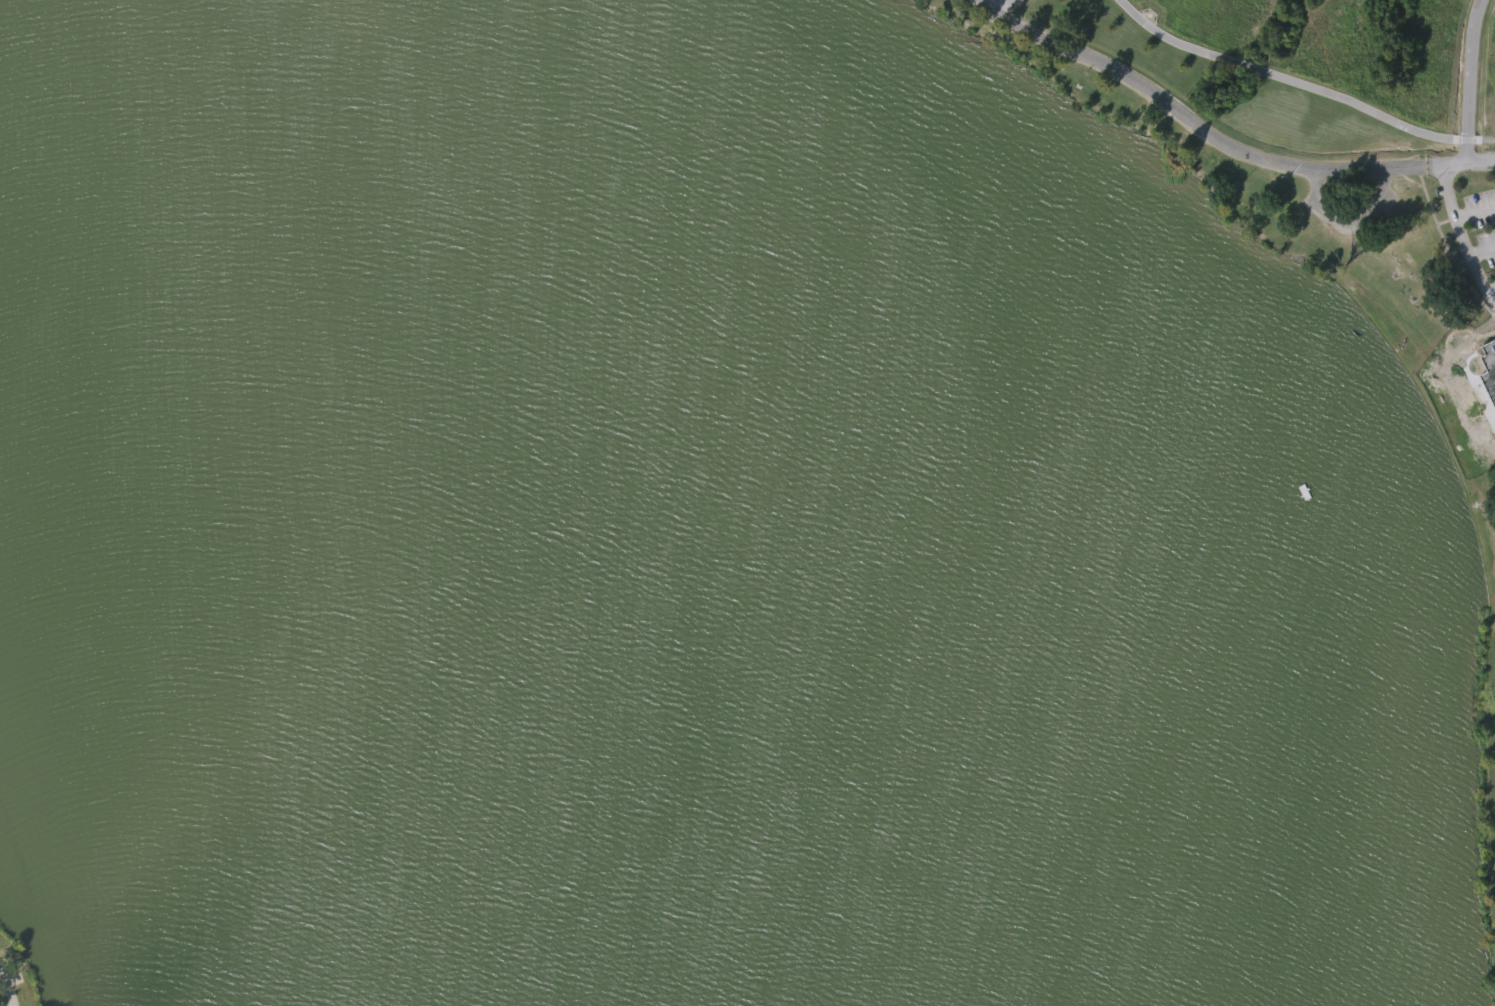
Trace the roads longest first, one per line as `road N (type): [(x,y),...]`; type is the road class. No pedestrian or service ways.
road 1 (residential): [(1468,163),(1483,0)]

